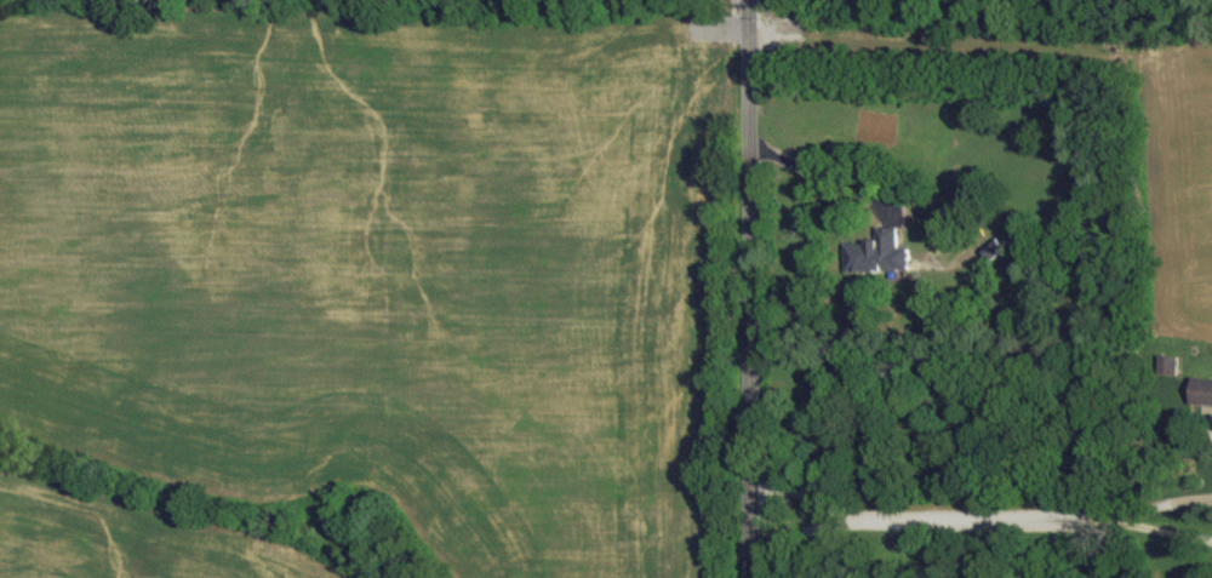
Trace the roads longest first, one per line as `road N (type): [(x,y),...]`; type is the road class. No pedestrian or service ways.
road 1 (tertiary): [(761,0),(758,577)]

